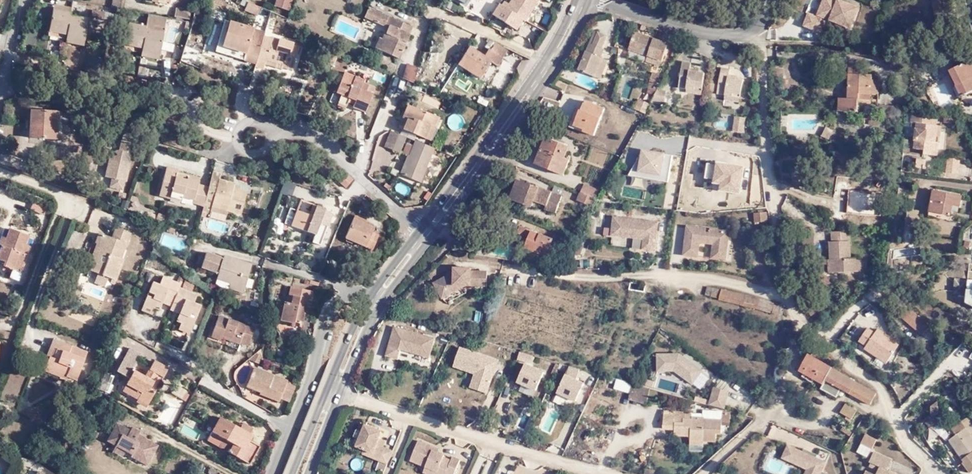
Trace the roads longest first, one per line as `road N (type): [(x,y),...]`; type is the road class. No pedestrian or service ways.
road 1 (residential): [(750,30),(762,51),(767,167),(791,310),(879,387),(934,473)]
road 2 (secondary): [(340,393),(384,302),(555,65),(591,0)]
road 3 (secondary): [(577,0),(462,180),(371,295),(327,388)]
road 4 (residential): [(340,393),(608,473)]
road 5 (residential): [(602,0),(712,37),(750,30)]

